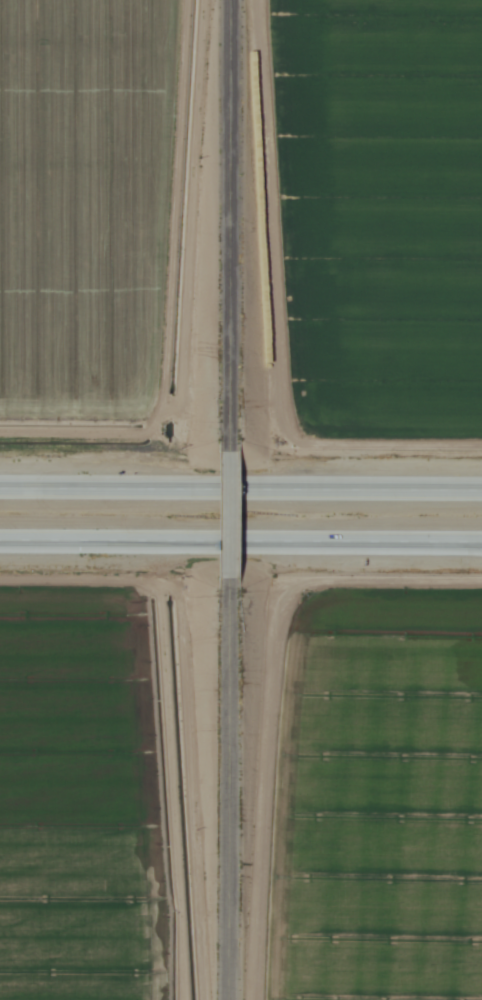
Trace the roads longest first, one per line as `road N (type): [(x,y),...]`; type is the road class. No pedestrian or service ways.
road 1 (motorway): [(481,492),(0,489)]
road 2 (motorway): [(0,539),(481,541)]
road 3 (residential): [(229,428),(235,0)]
road 4 (residential): [(228,999),(227,598)]
road 5 (residential): [(227,598),(229,428)]

